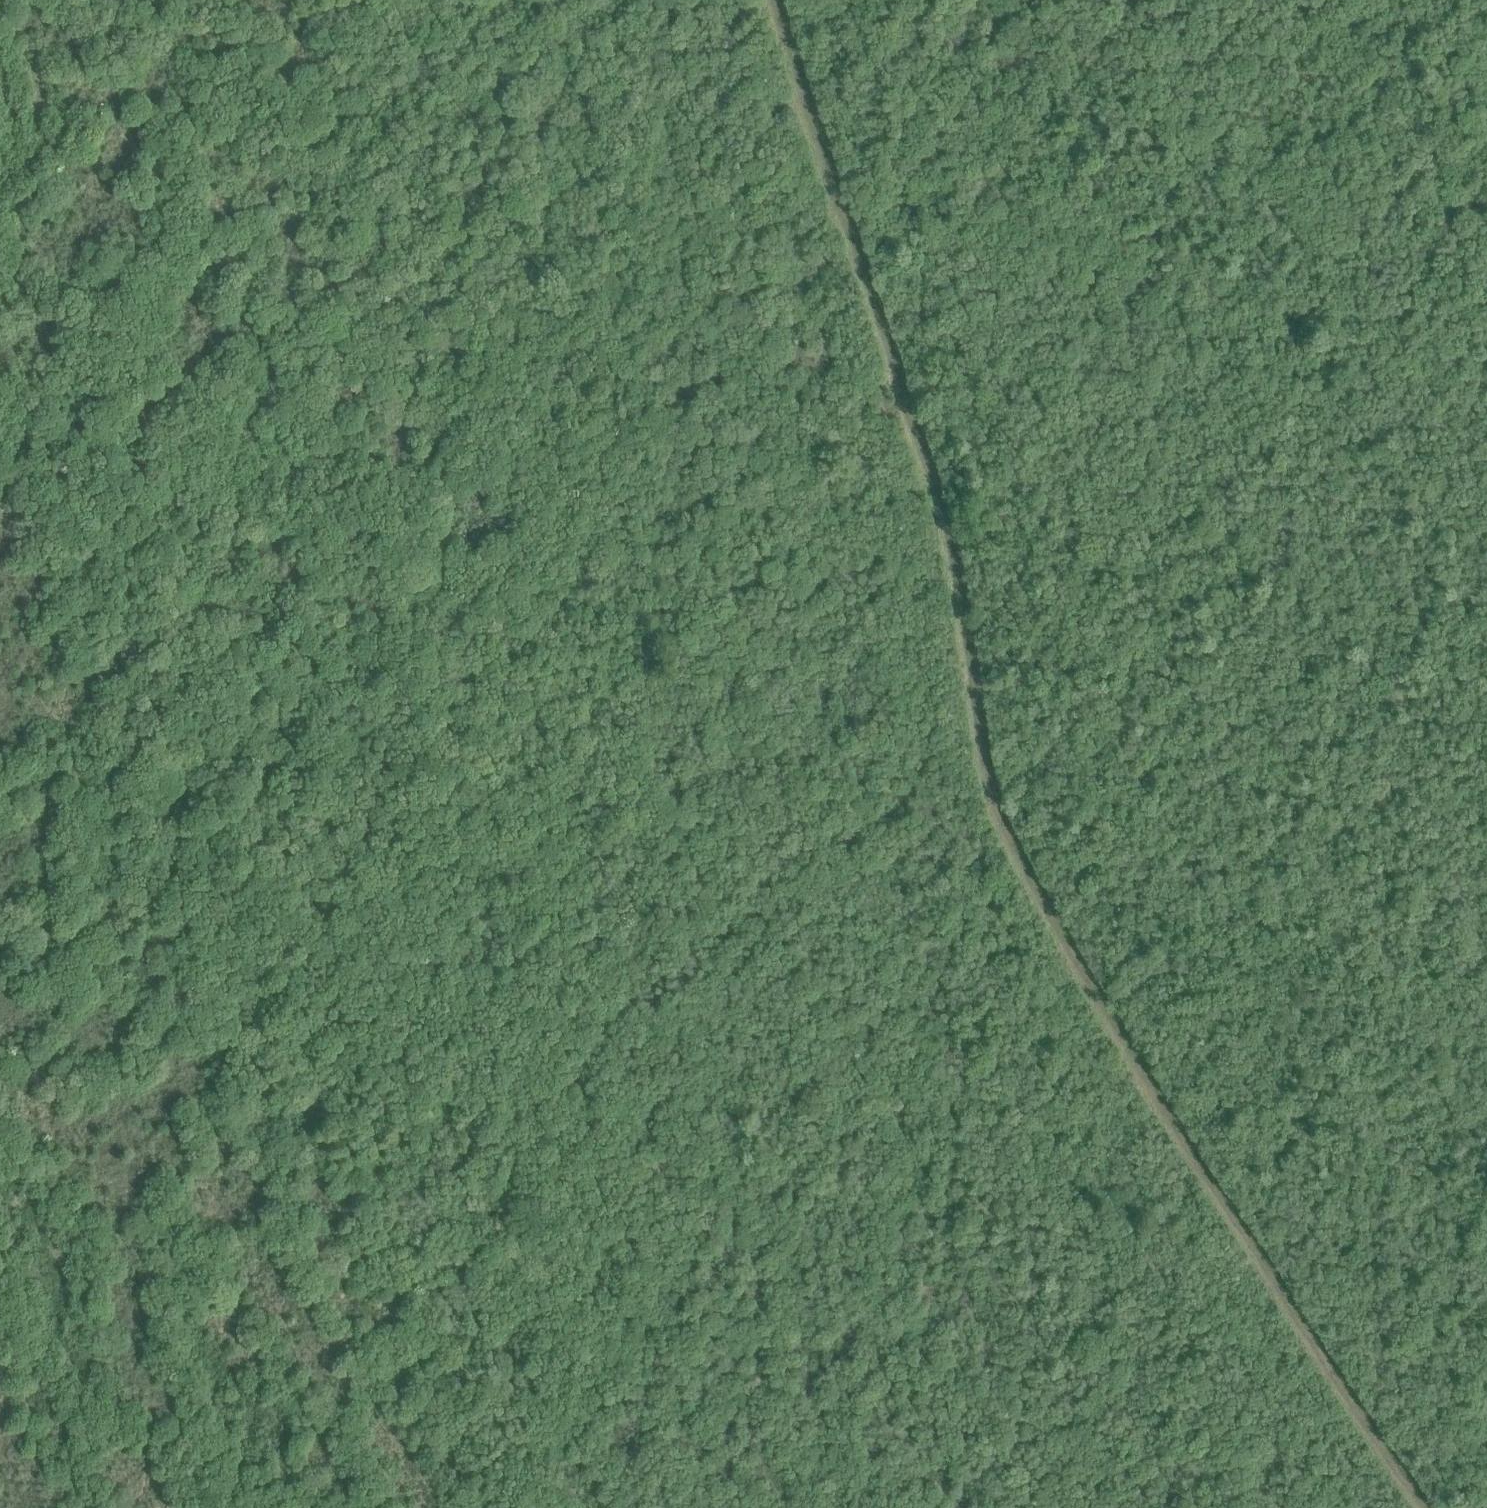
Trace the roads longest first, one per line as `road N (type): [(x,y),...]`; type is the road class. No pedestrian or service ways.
road 1 (track): [(1437,1507),(1352,1396),(1042,900),(981,680),(943,466),(789,0)]

